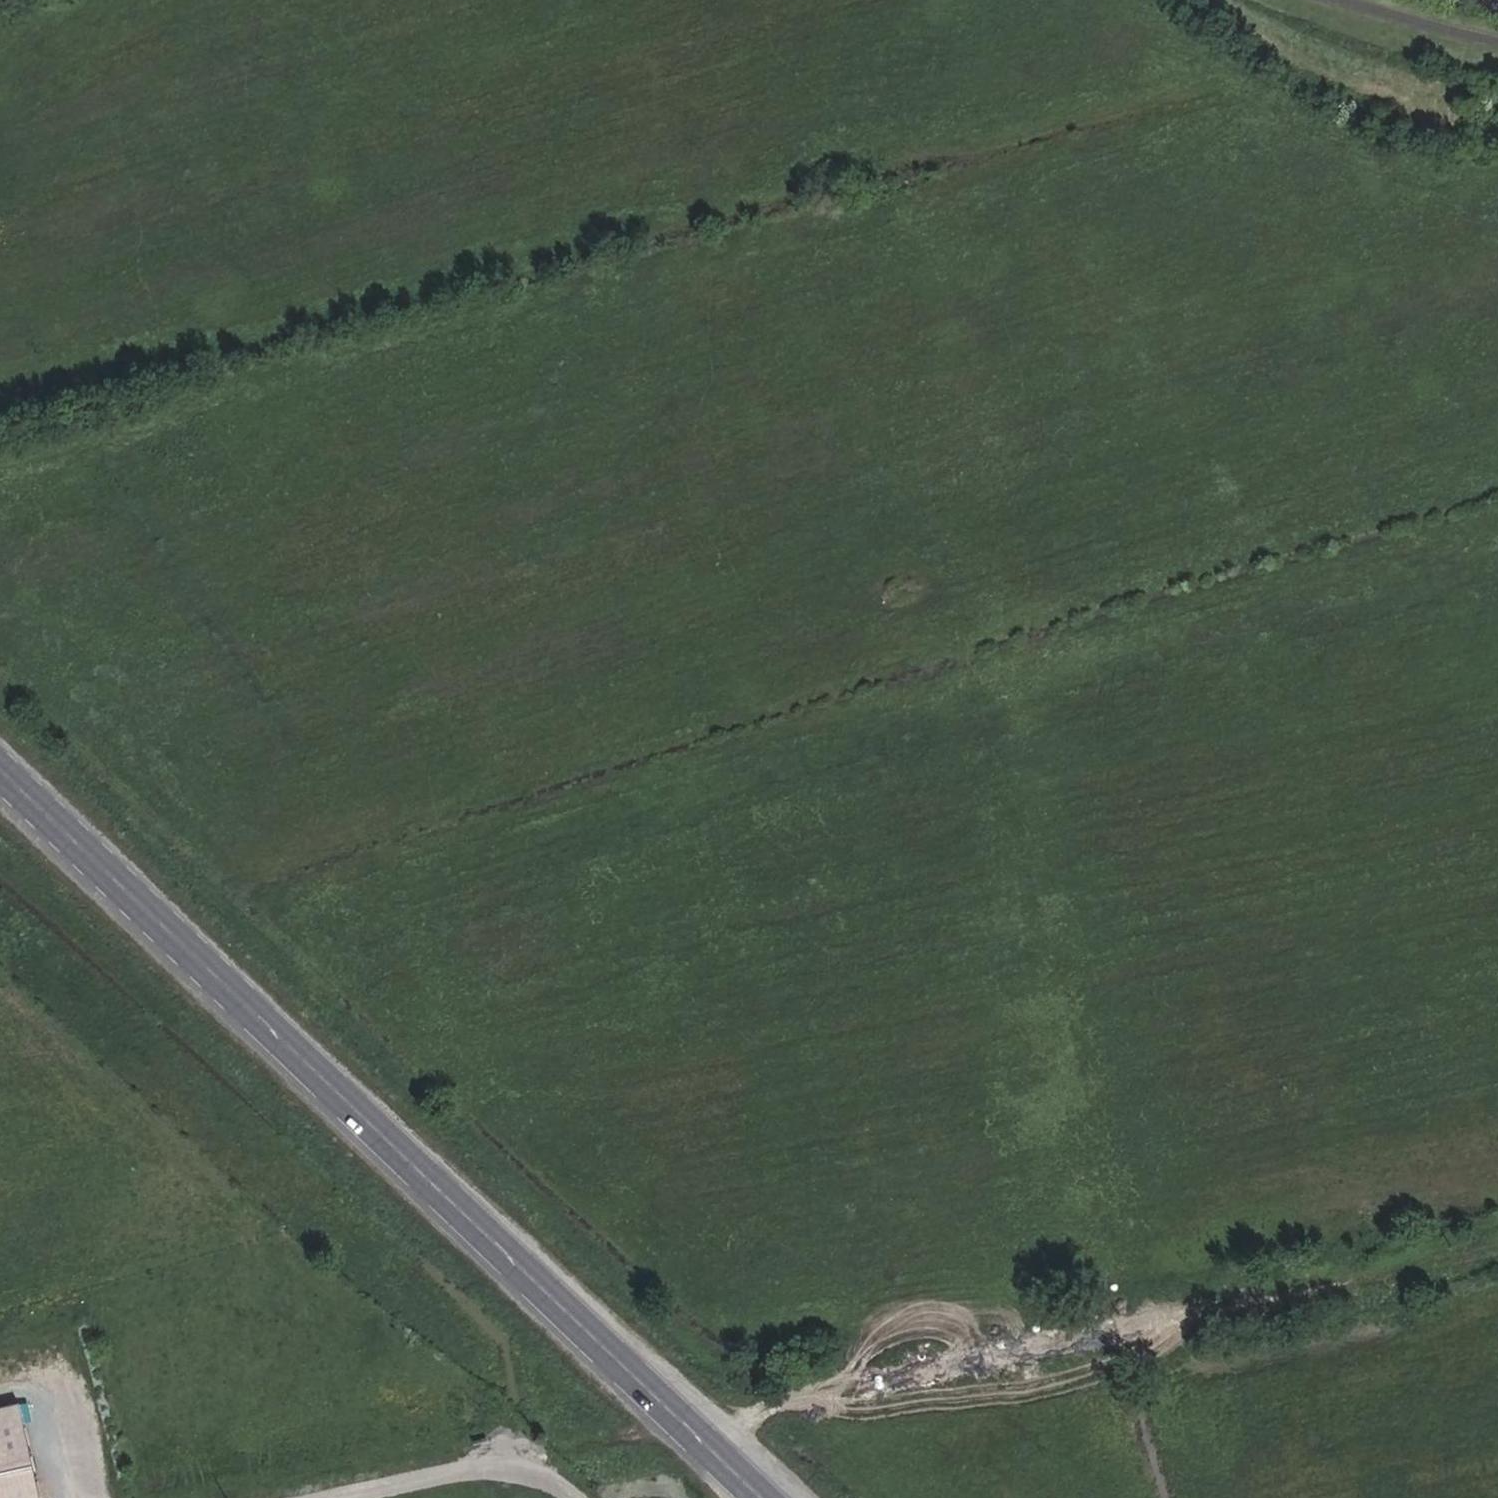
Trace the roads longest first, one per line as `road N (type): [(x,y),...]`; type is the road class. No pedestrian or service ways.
road 1 (primary): [(0,766),(424,1157),(772,1497)]
road 2 (track): [(332,1497),(481,1466),(542,1477),(572,1497)]

